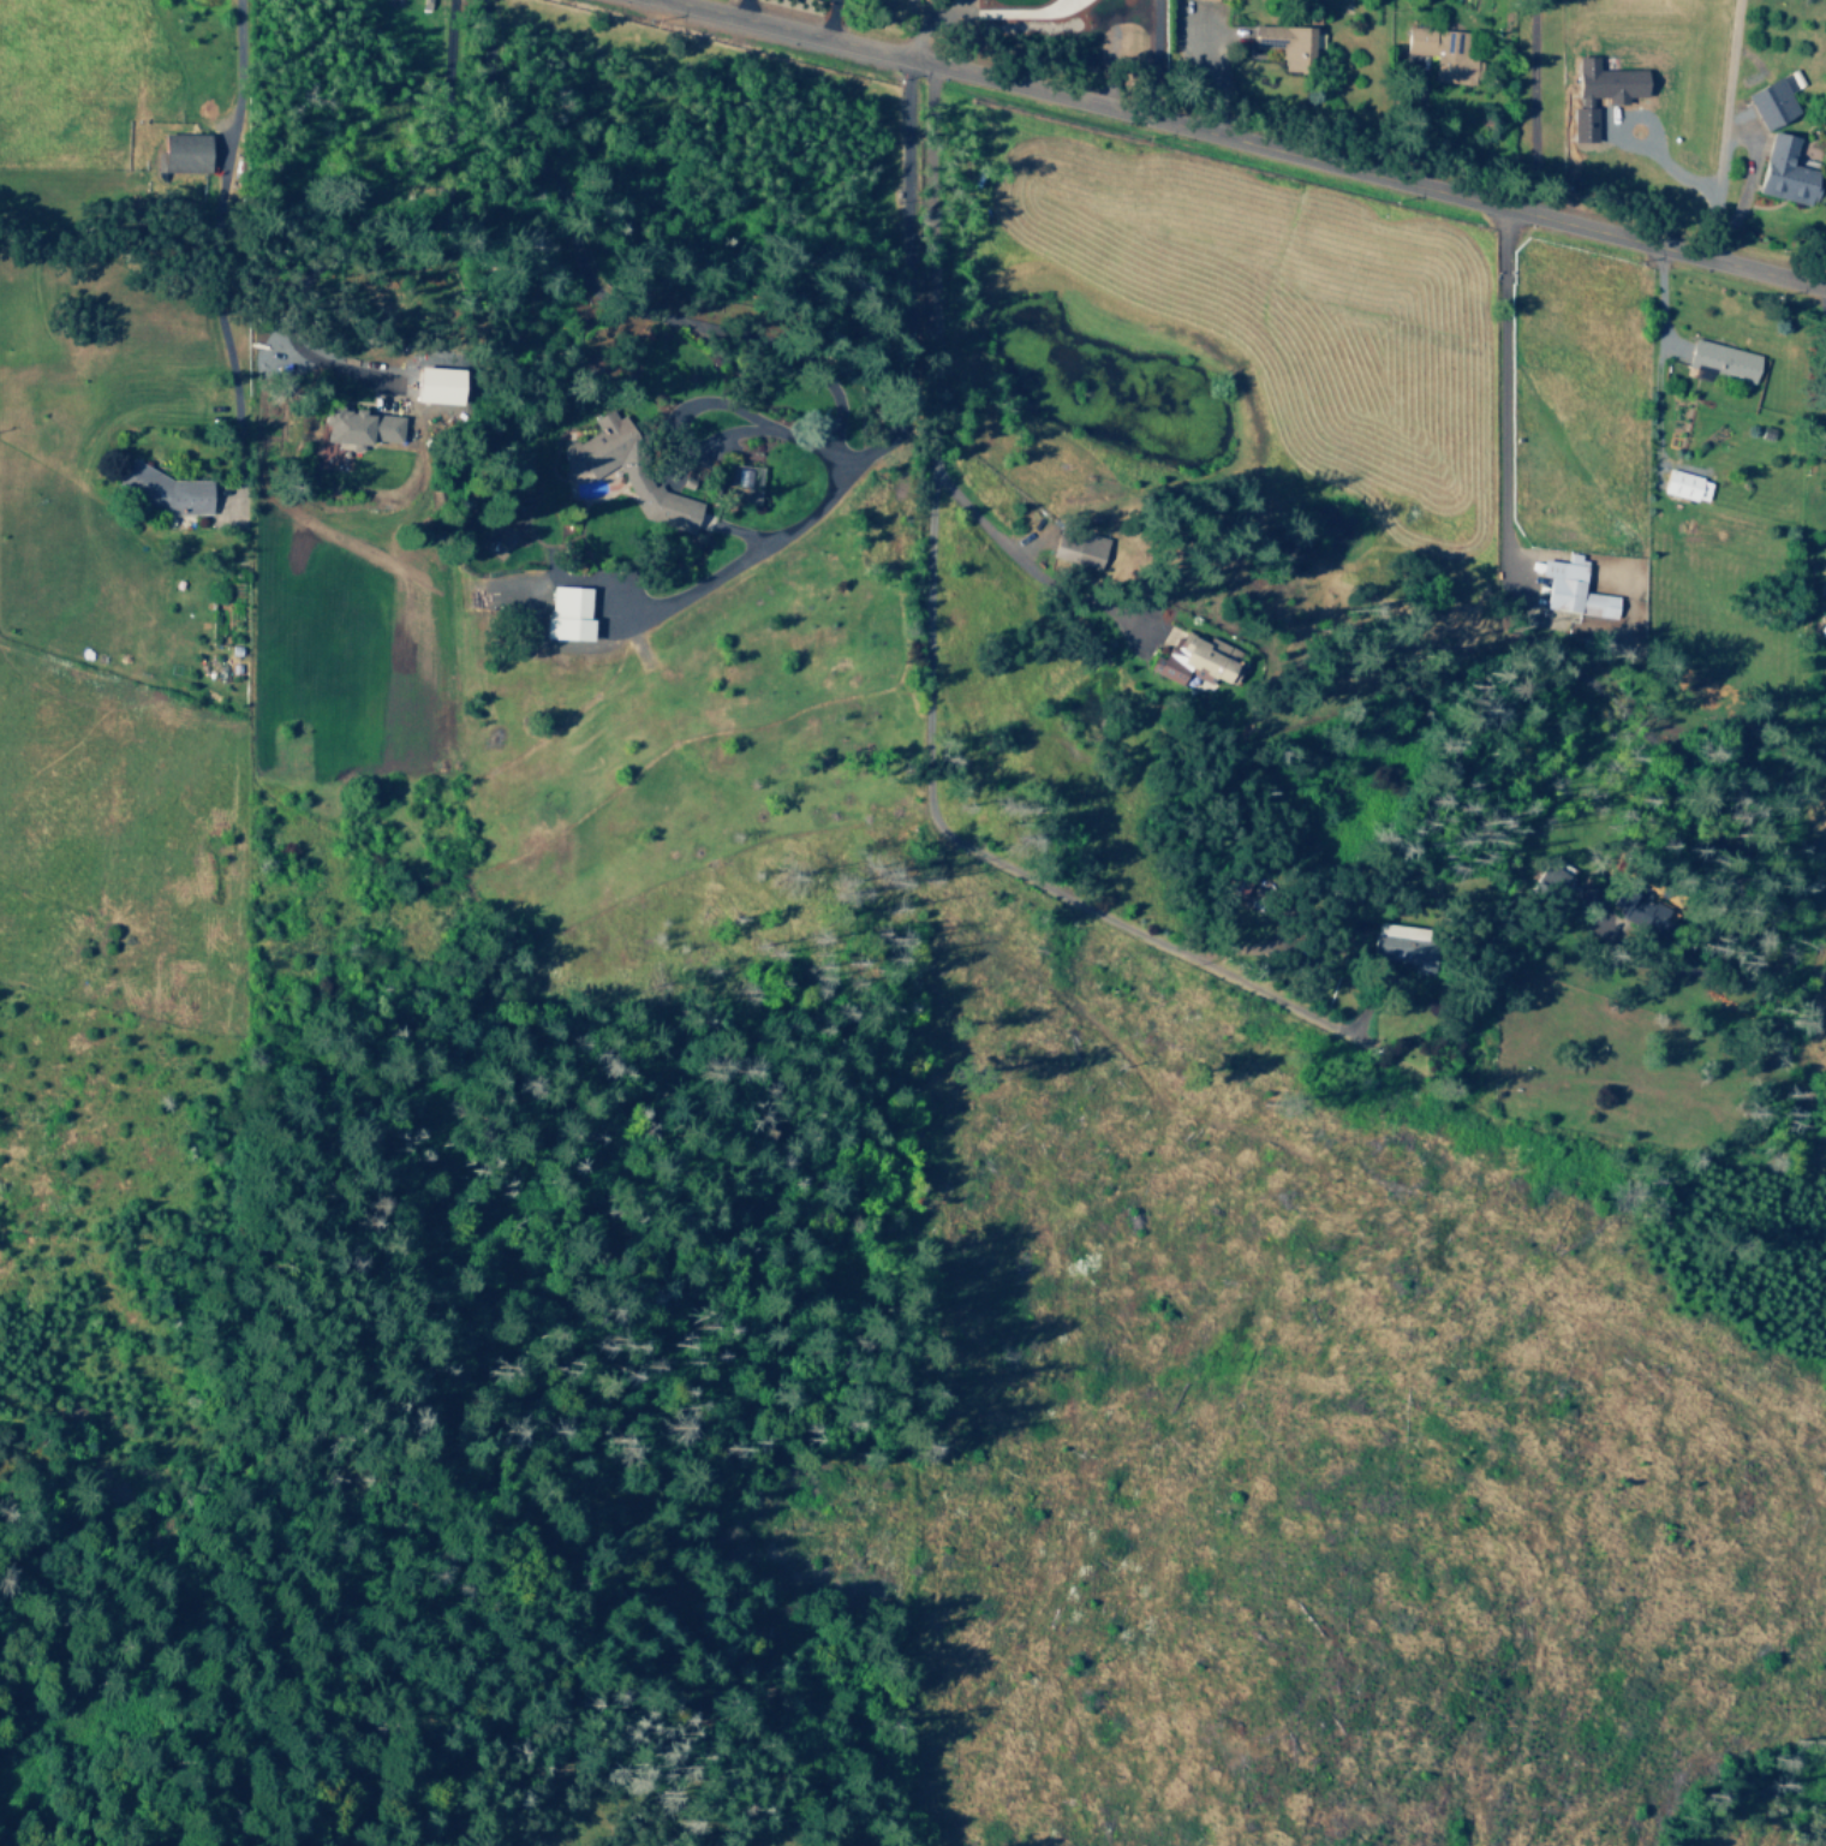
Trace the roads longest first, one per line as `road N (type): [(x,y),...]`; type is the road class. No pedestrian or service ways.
road 1 (tertiary): [(1825,292),(659,0)]

